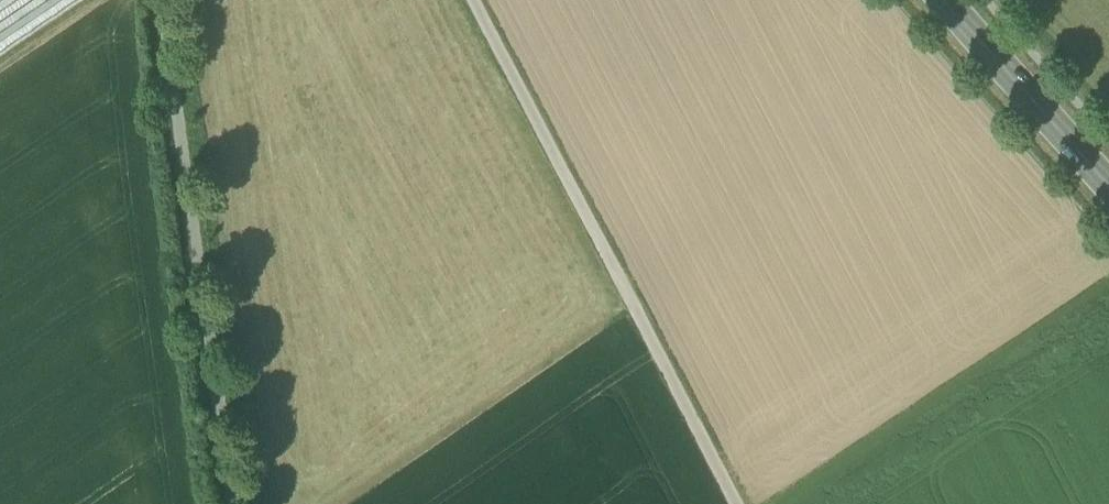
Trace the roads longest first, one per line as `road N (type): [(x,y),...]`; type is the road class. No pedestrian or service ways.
road 1 (track): [(475,0),(737,503)]
road 2 (unclassified): [(229,503),(158,0)]
road 3 (secondary): [(941,0),(1108,190)]

